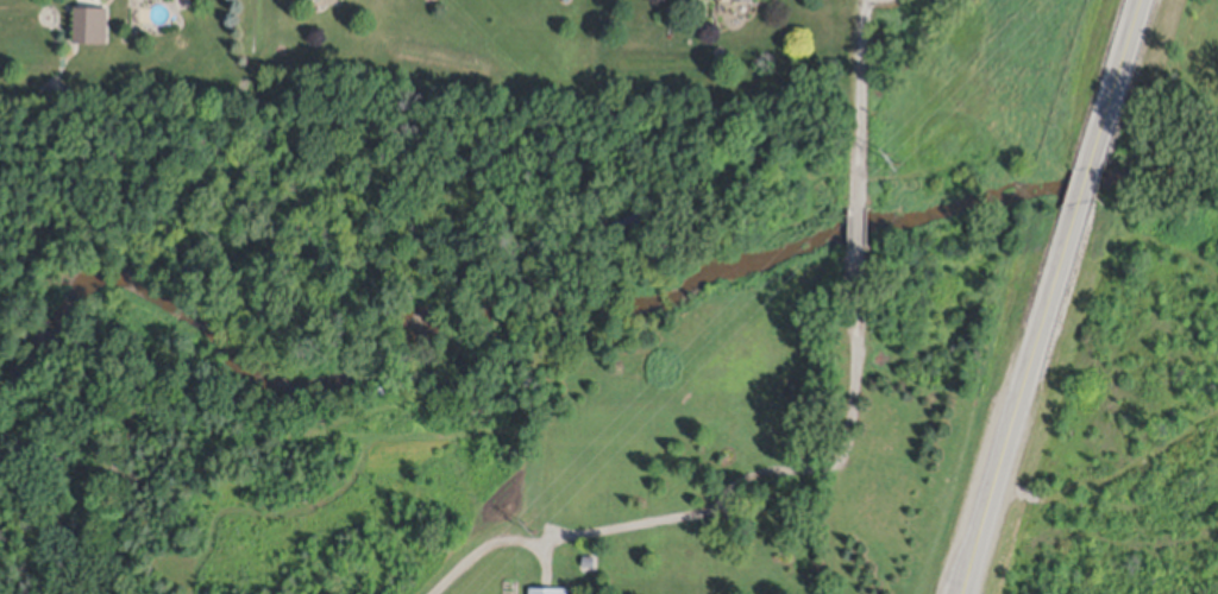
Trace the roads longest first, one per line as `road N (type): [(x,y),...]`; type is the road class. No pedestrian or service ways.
road 1 (secondary): [(966,593),(1145,0)]

